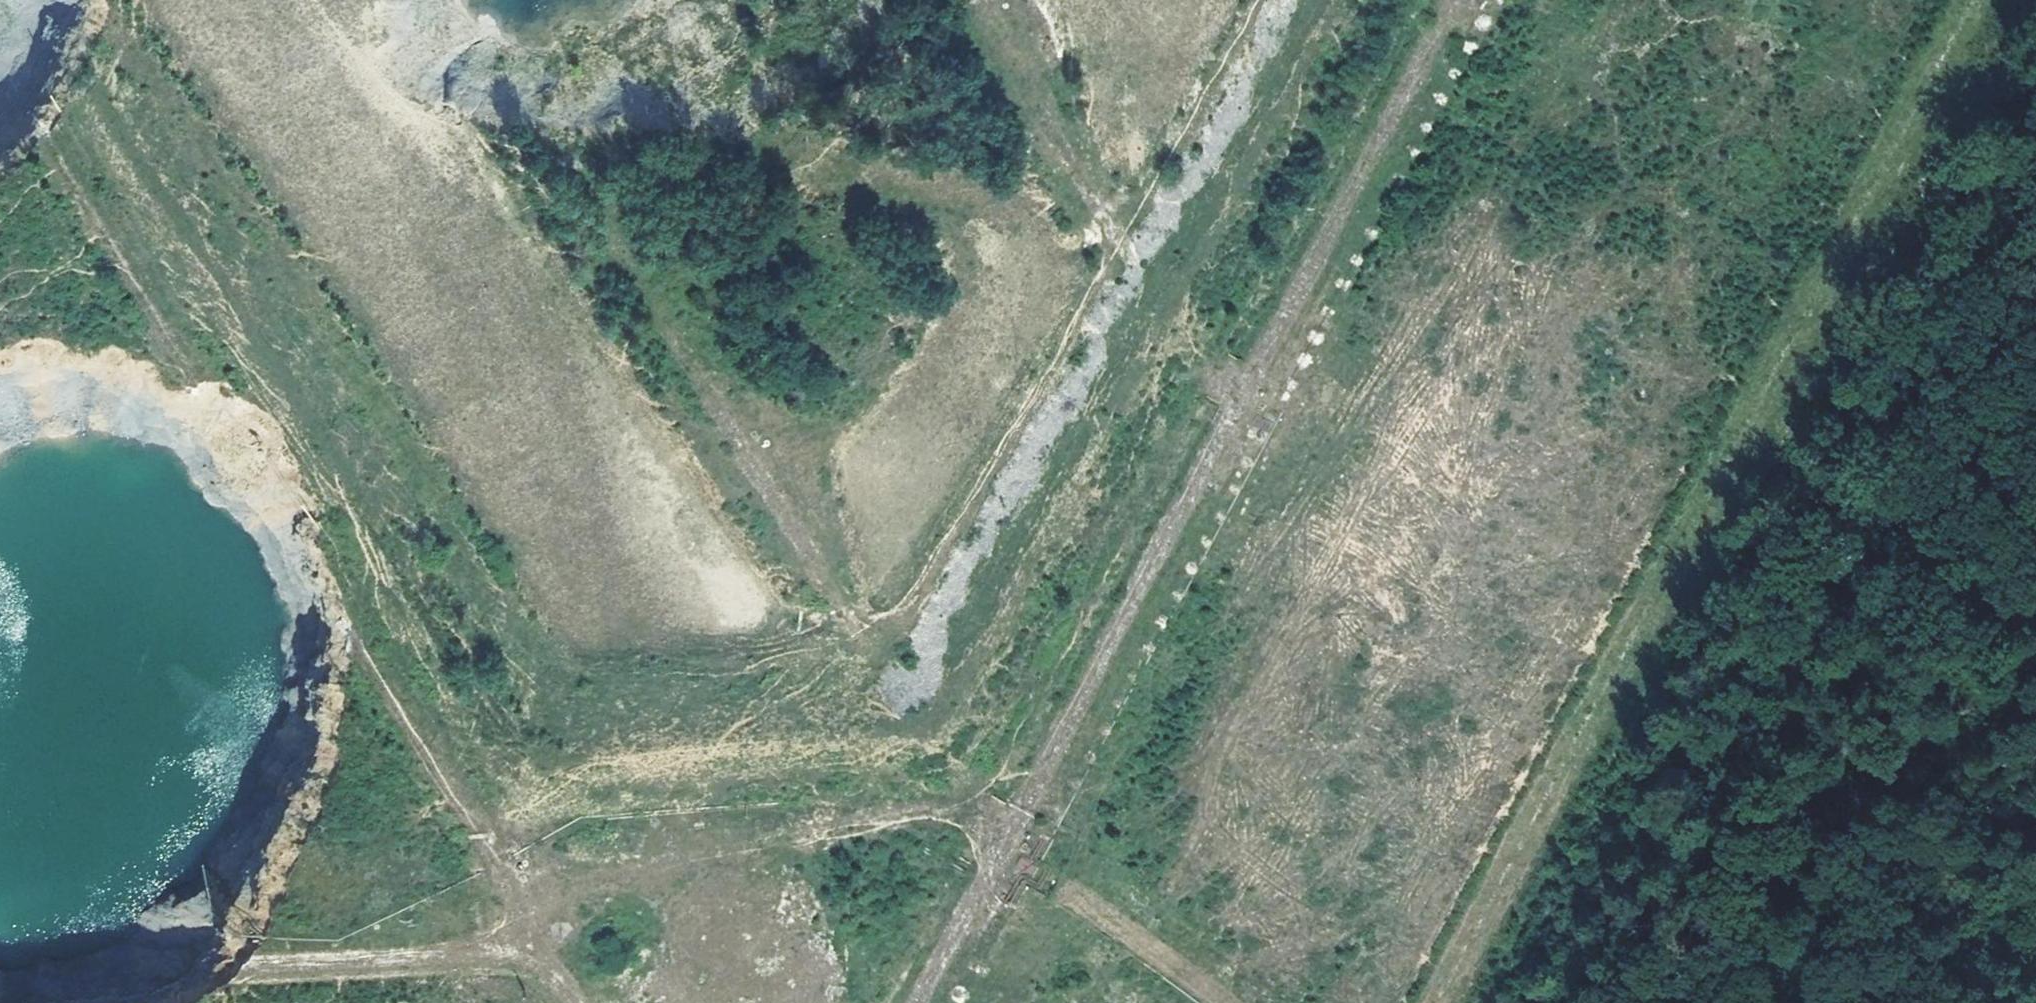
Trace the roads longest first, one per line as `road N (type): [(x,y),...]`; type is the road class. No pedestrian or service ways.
road 1 (track): [(917,1002),(1453,0)]
road 2 (track): [(564,1002),(532,957),(0,973)]

